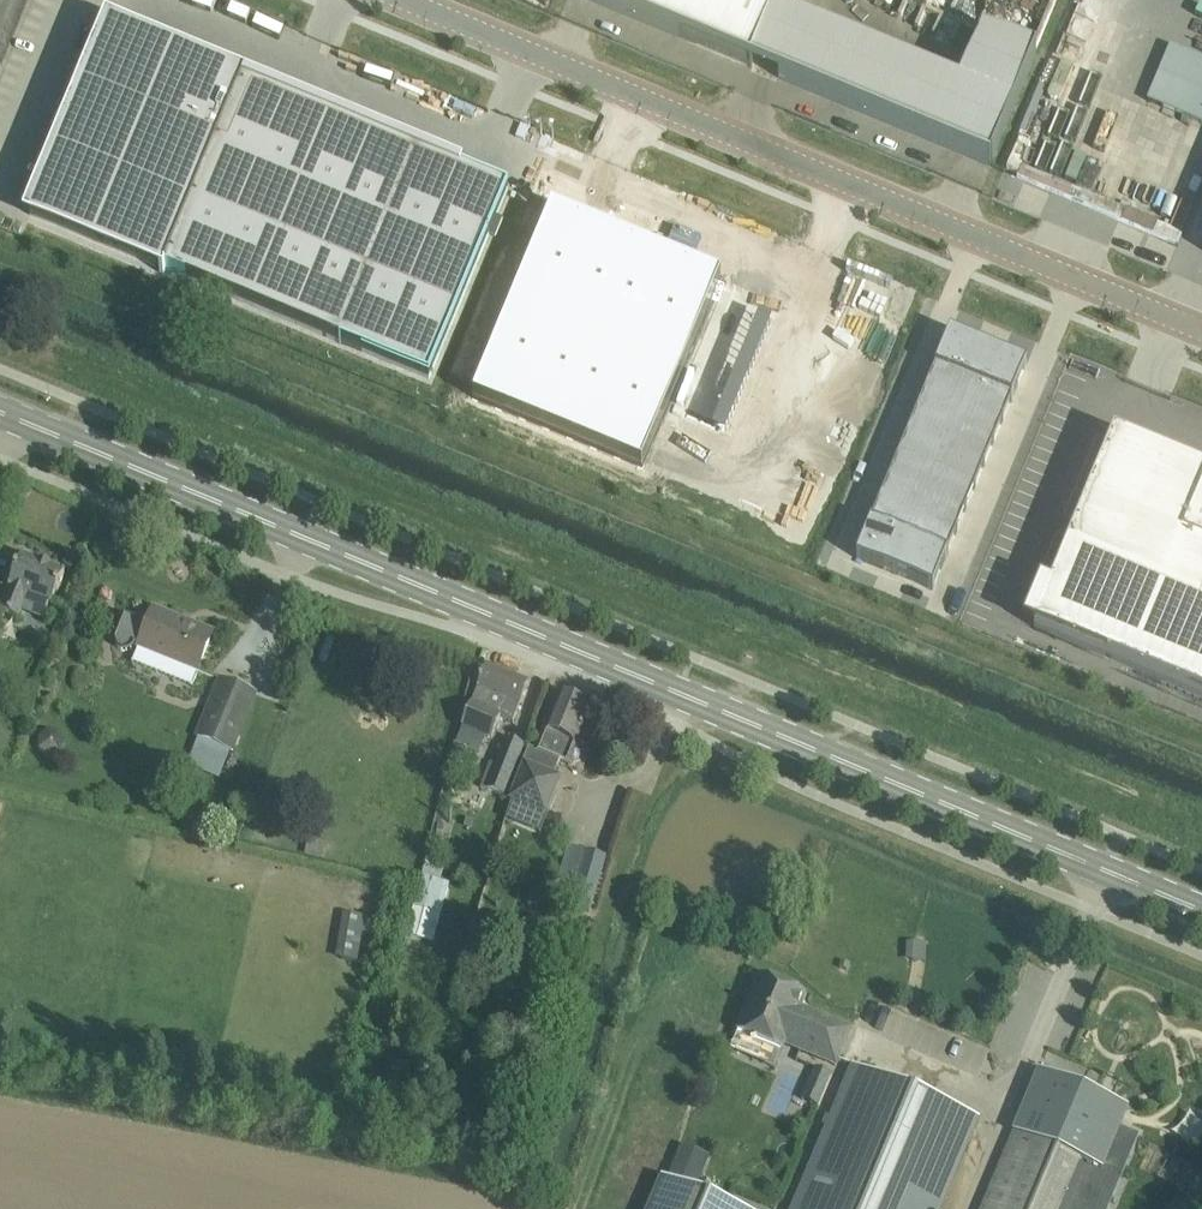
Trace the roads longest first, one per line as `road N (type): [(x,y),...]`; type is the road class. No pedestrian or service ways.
road 1 (tertiary): [(1201,910),(0,412)]
road 2 (unclassified): [(404,0),(1201,328)]

